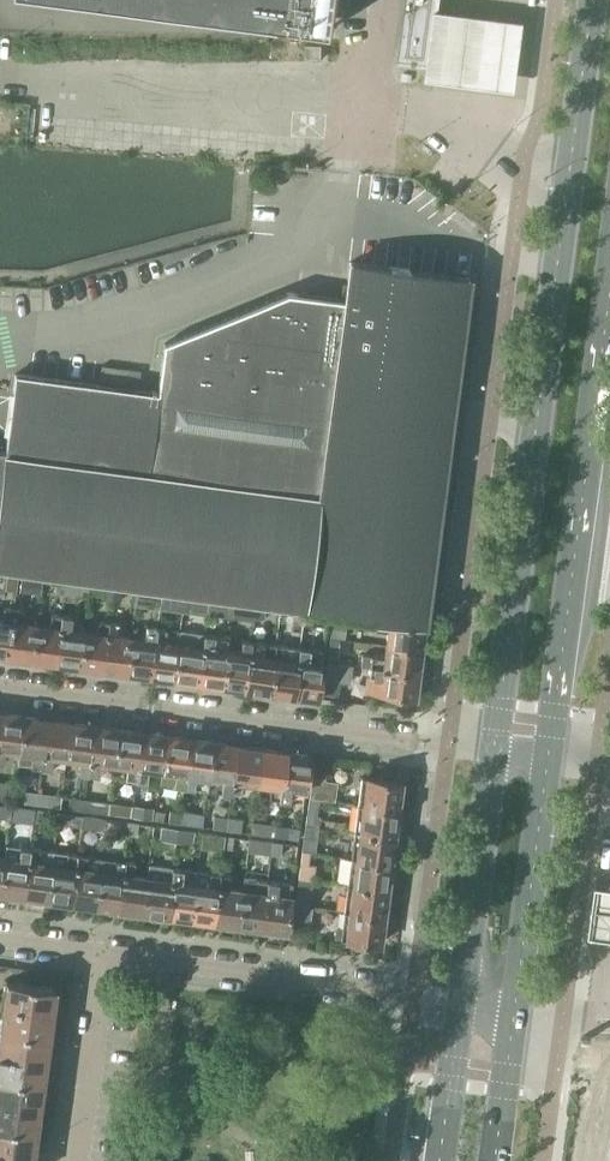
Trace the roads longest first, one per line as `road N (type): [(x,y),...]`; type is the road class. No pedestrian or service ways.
road 1 (secondary): [(563,219),(494,748)]
road 2 (residential): [(494,748),(0,686)]
road 3 (secondary): [(548,755),(609,273)]
road 4 (unclassified): [(370,91),(247,101),(0,83)]
road 5 (residential): [(103,952),(399,993),(459,1012)]
road 6 (secondary): [(511,1024),(548,755)]
road 7 (secondary): [(494,748),(459,1012)]
road 8 (residential): [(103,952),(72,1160)]
road 9 (unclassified): [(370,91),(521,175)]
road 10 (secondary): [(459,1012),(440,1160)]
road 11 (secondary): [(591,0),(572,145)]
road 12 (secondary): [(494,1160),(511,1024)]

